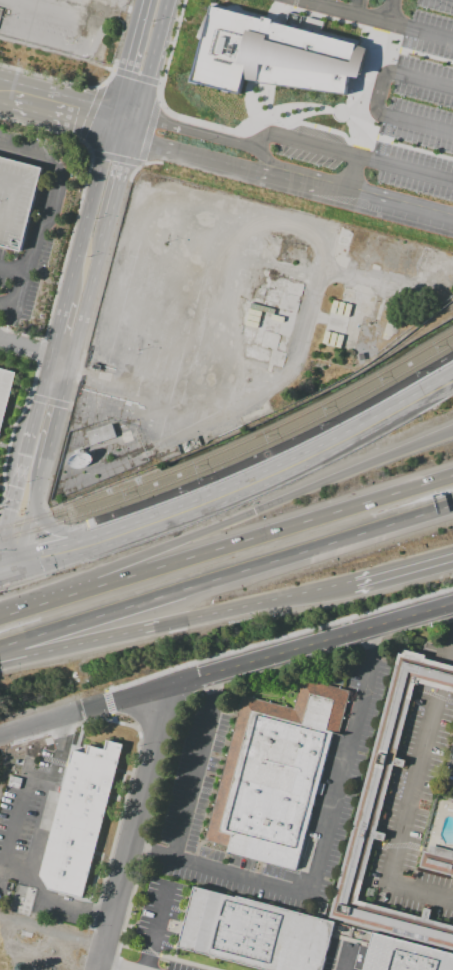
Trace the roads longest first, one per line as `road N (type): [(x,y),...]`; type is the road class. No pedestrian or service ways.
road 1 (residential): [(144,0),(2,540)]
road 2 (motorway): [(0,647),(452,505)]
road 3 (residential): [(452,602),(0,734)]
road 4 (motorway): [(452,432),(80,591)]
road 5 (motorway): [(452,474),(80,591)]
road 6 (motorway): [(0,663),(291,596)]
road 7 (residential): [(95,969),(172,685)]
road 8 (secondary): [(452,372),(310,453)]
road 9 (residential): [(70,362),(109,217)]

